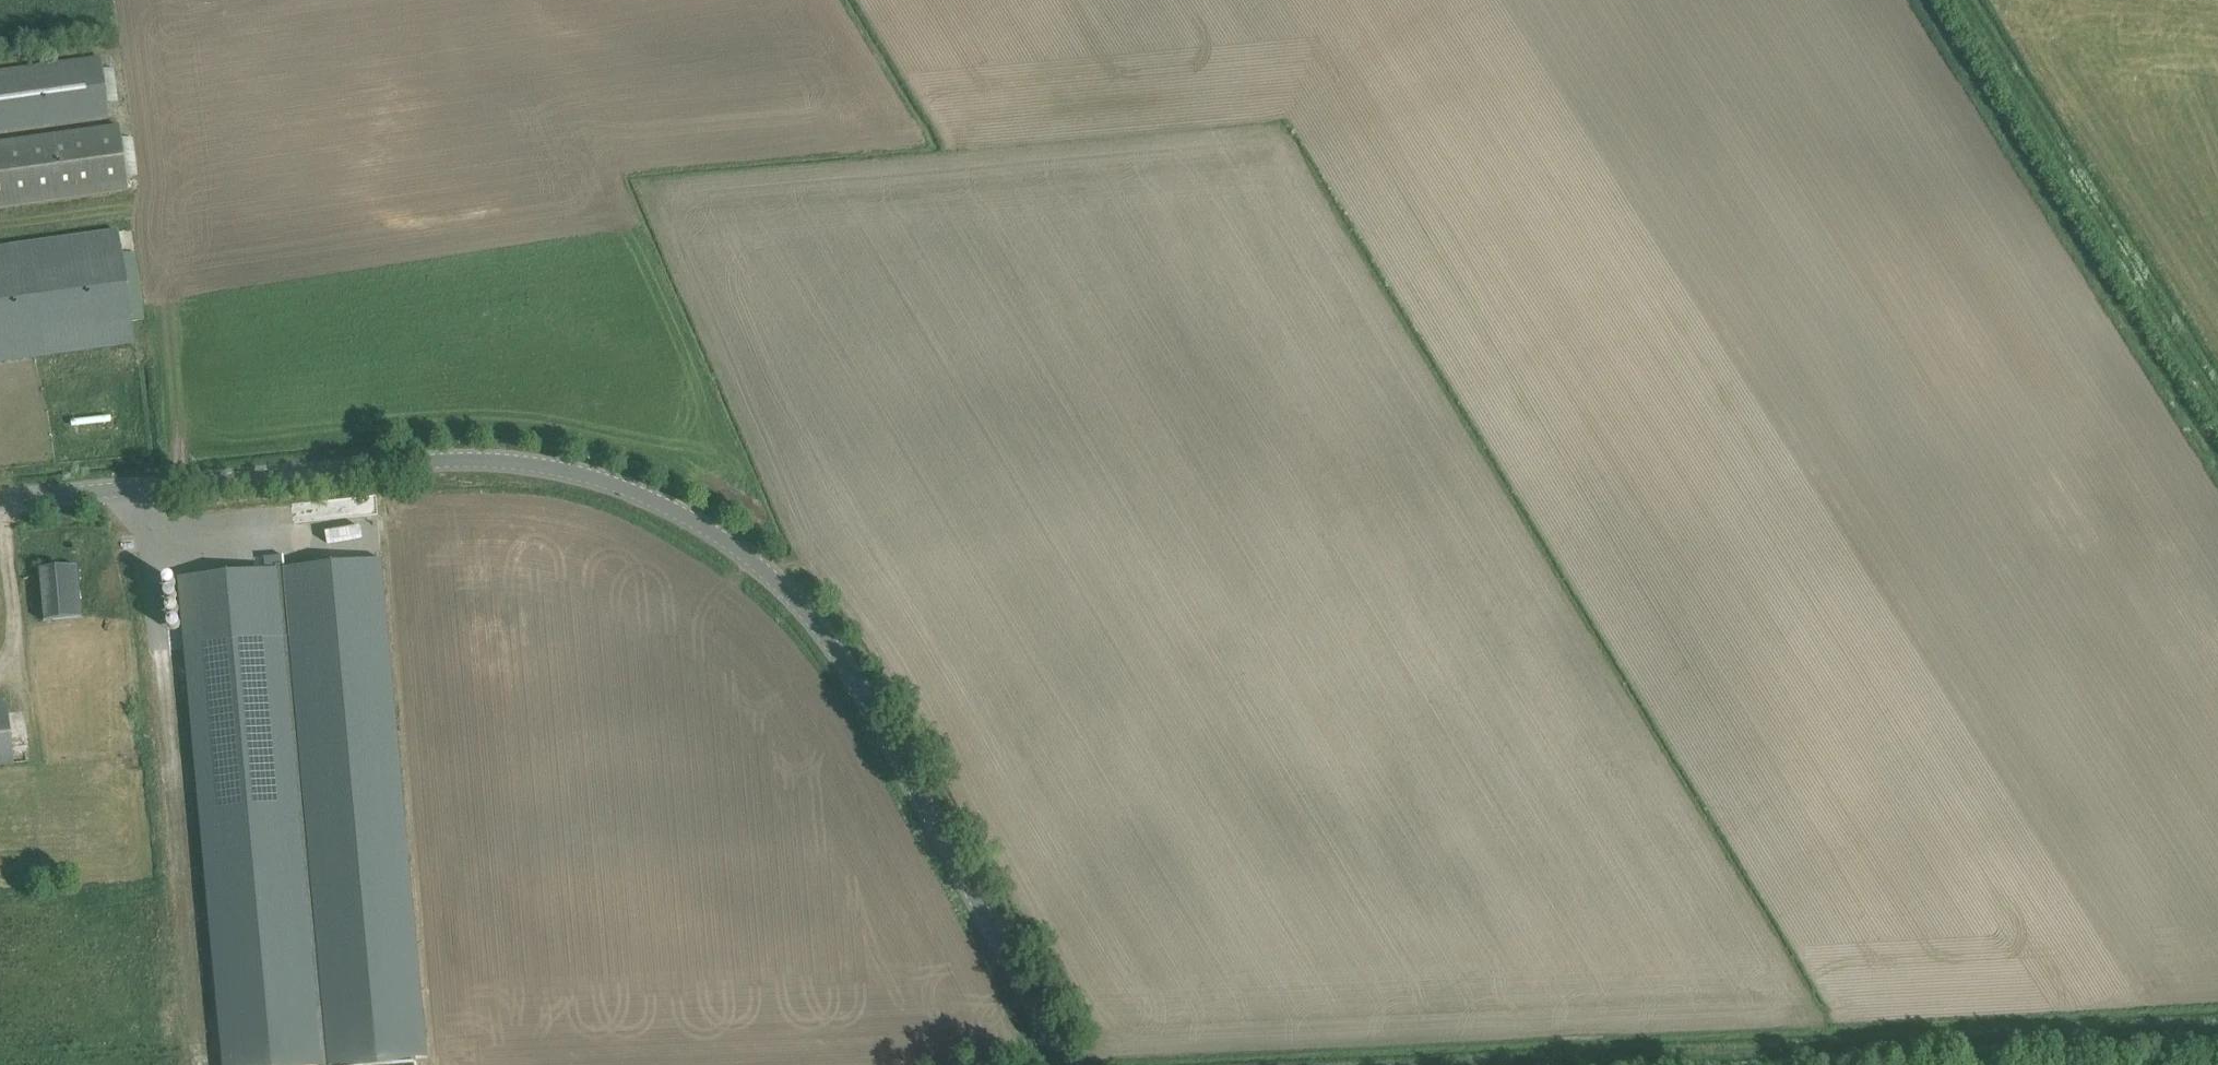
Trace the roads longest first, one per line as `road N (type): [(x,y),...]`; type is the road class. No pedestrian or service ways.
road 1 (unclassified): [(1069,1064),(823,634),(743,550),(652,497),(561,468),(476,459),(0,500)]

